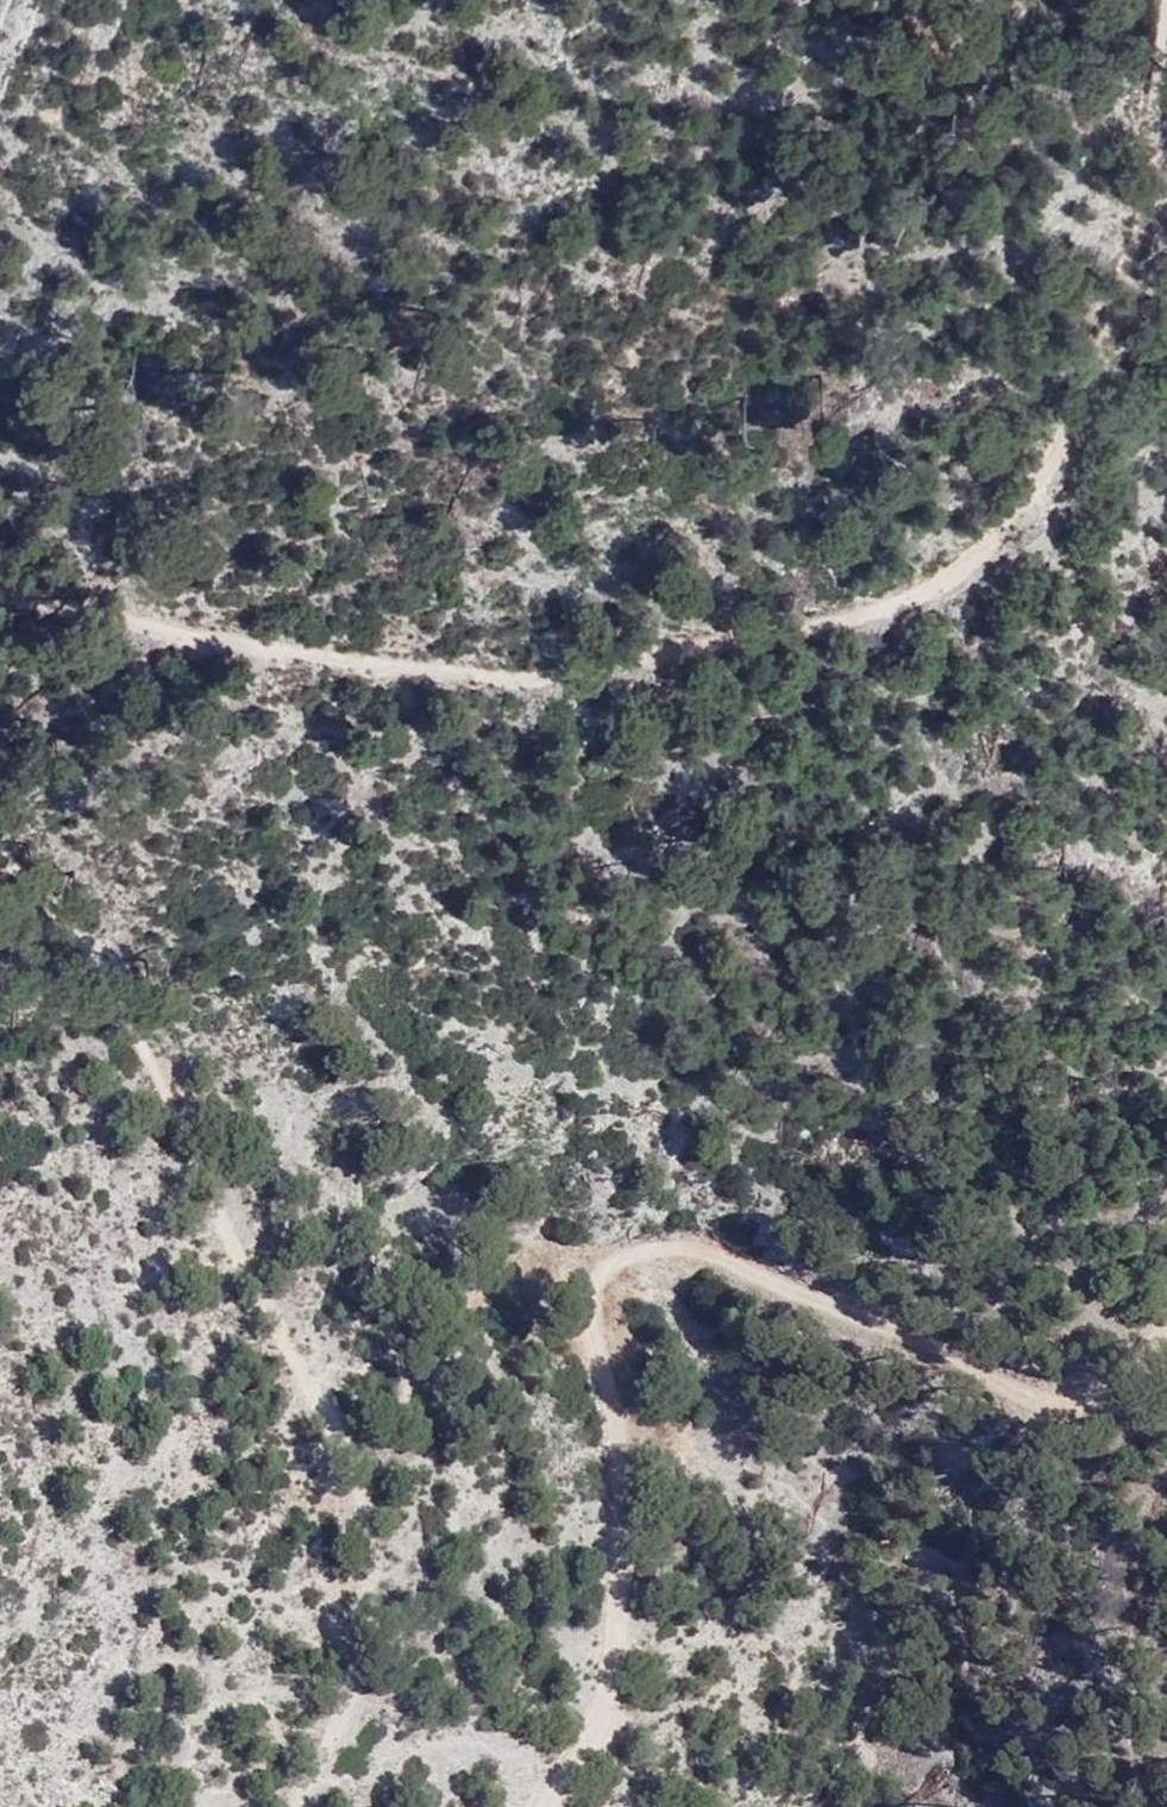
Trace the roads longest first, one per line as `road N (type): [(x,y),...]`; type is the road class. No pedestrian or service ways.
road 1 (track): [(0,588),(421,674),(621,684),(862,629),(953,587),(1037,528),(1103,430),(1151,288),(1166,199)]
road 2 (track): [(550,1806),(610,1696),(619,1564),(610,1377),(592,1289),(615,1256),(657,1246),(737,1261),(1063,1409),(1120,1384),(1166,1321)]
road 3 (track): [(298,1806),(356,1722),(363,1519),(352,1438),(279,1319),(125,1002),(0,847)]

